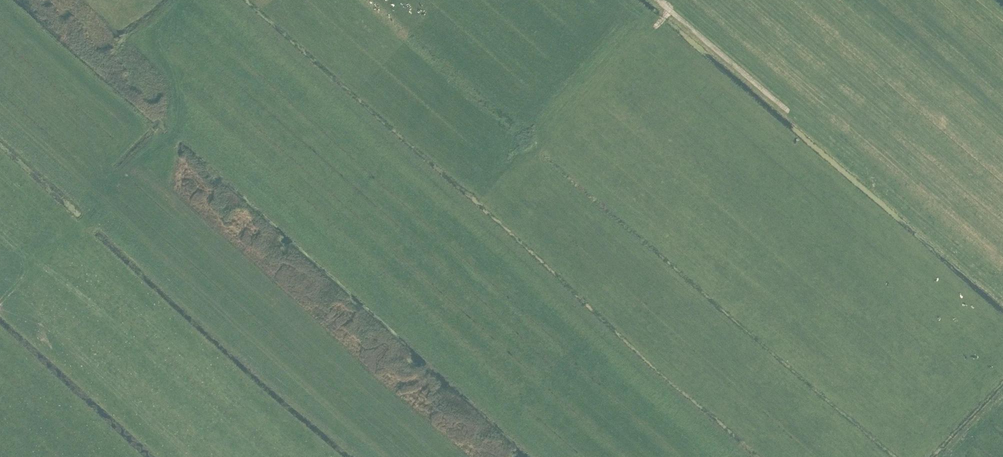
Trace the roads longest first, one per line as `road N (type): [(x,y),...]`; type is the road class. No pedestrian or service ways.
road 1 (track): [(658,0),(789,111)]

